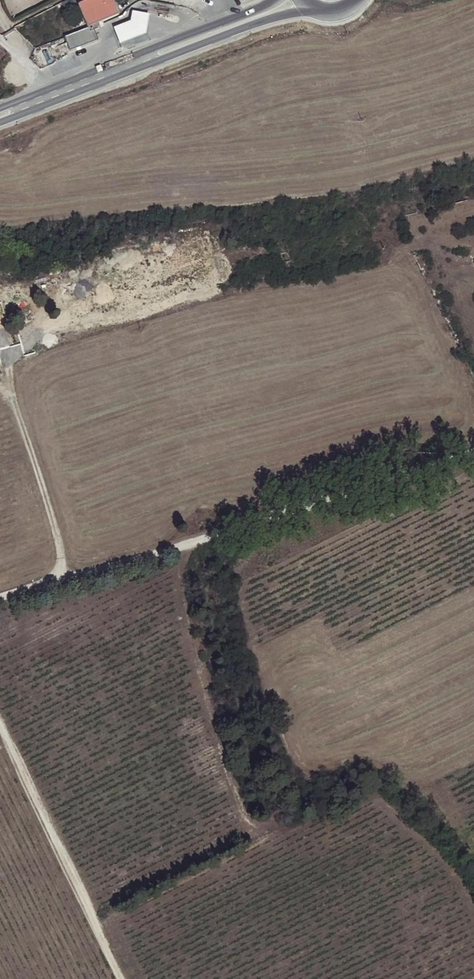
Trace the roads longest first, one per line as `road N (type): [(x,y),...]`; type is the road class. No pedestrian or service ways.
road 1 (track): [(58,573),(74,580),(473,453)]
road 2 (track): [(0,725),(124,978)]
road 3 (track): [(58,573),(60,546),(5,348)]
road 4 (secondary): [(159,55),(318,8)]
road 5 (secondary): [(270,0),(159,55)]

